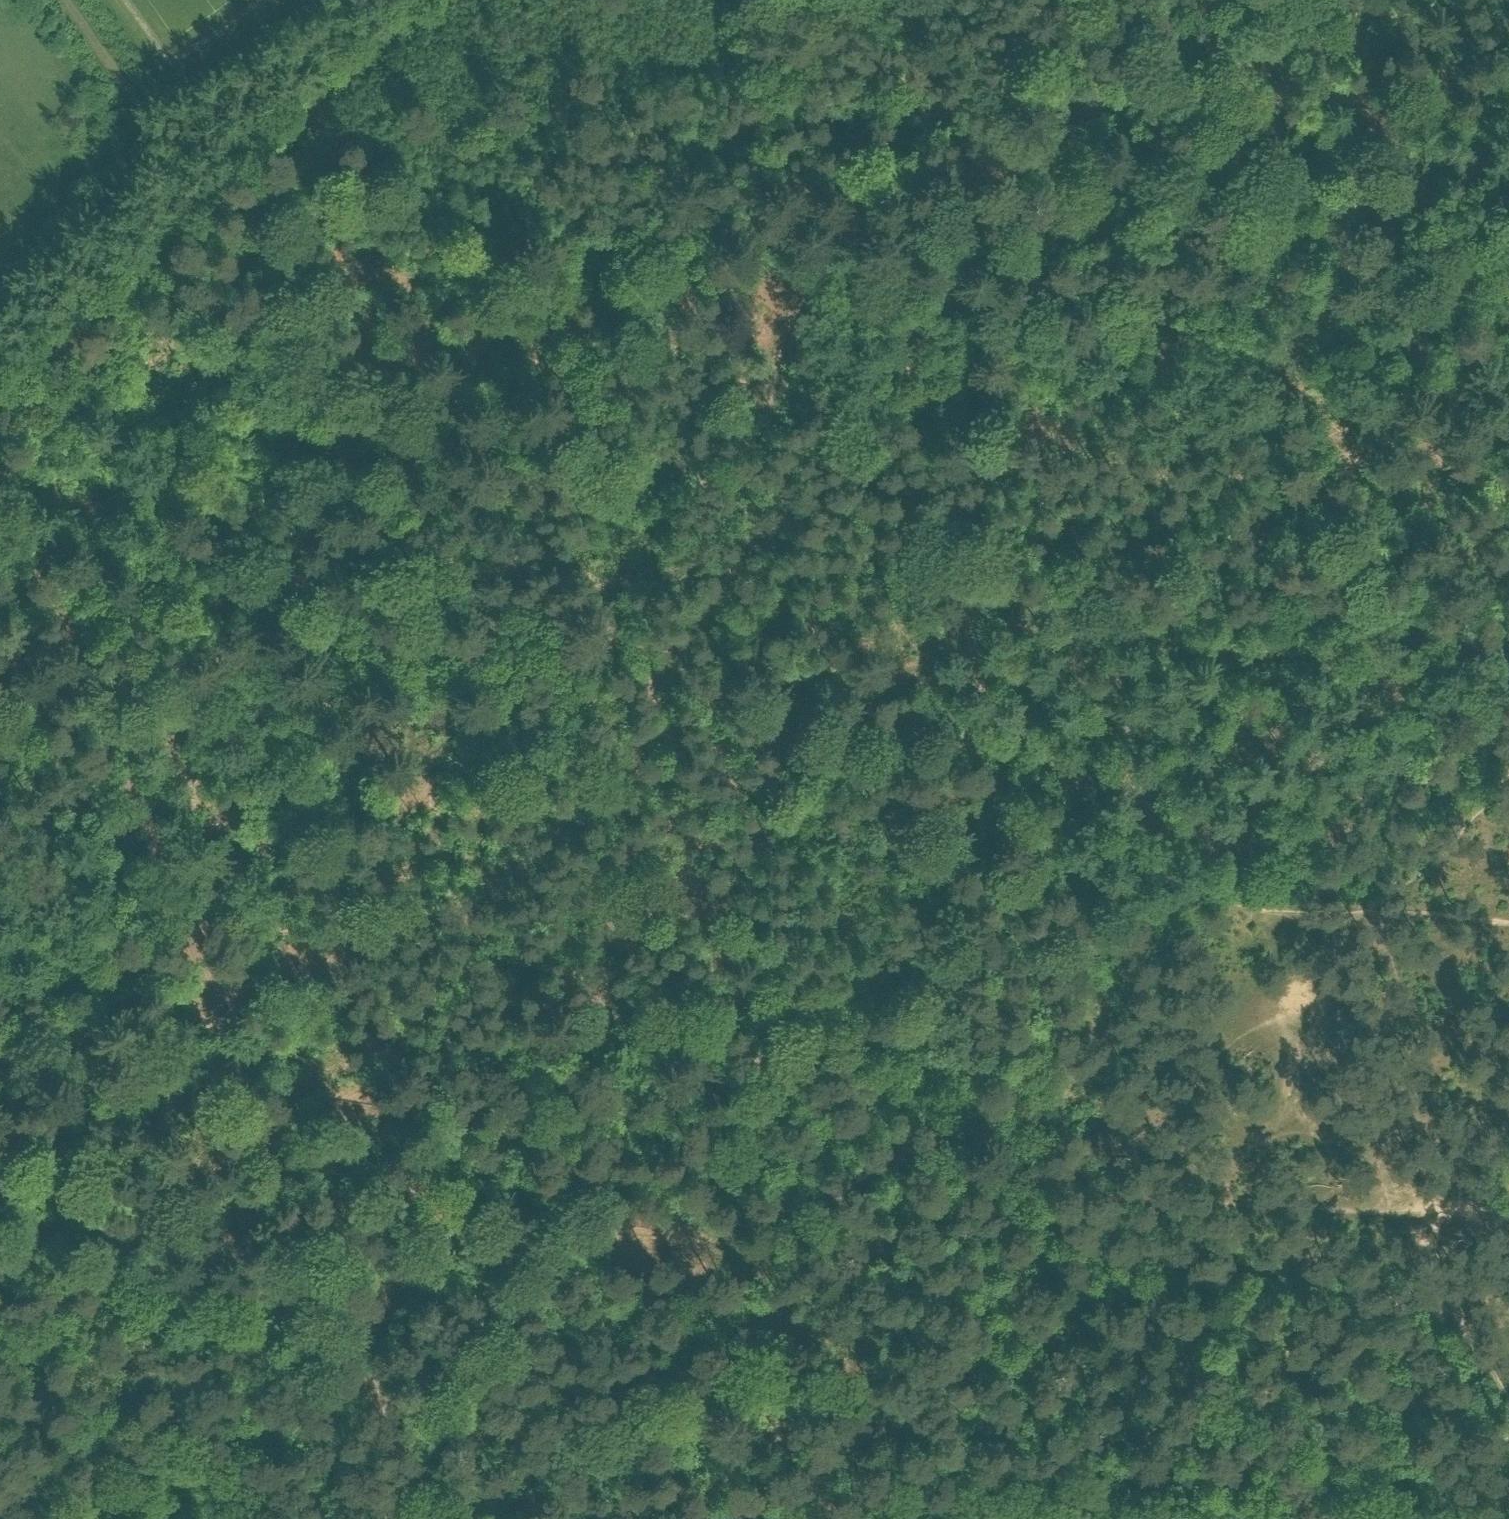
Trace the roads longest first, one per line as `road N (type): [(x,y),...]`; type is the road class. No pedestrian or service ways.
road 1 (track): [(745,544),(773,374),(805,280),(835,247),(922,226),(1272,249),(1331,235),(1198,0)]
road 2 (track): [(351,1319),(224,1030),(57,583),(40,512),(0,470)]
road 3 (track): [(1506,652),(1408,638),(1242,653),(1063,615),(795,541),(745,544)]
road 4 (track): [(0,401),(156,251),(202,179),(403,0)]
road 5 (track): [(745,544),(660,679),(645,718),(602,988)]
road 6 (track): [(351,1319),(90,1254),(50,1253),(0,1267)]
road 7 (track): [(602,988),(573,1065),(416,1269)]
road 8 (track): [(1508,443),(1331,235)]
road 9 (track): [(410,1518),(383,1395),(351,1319)]

